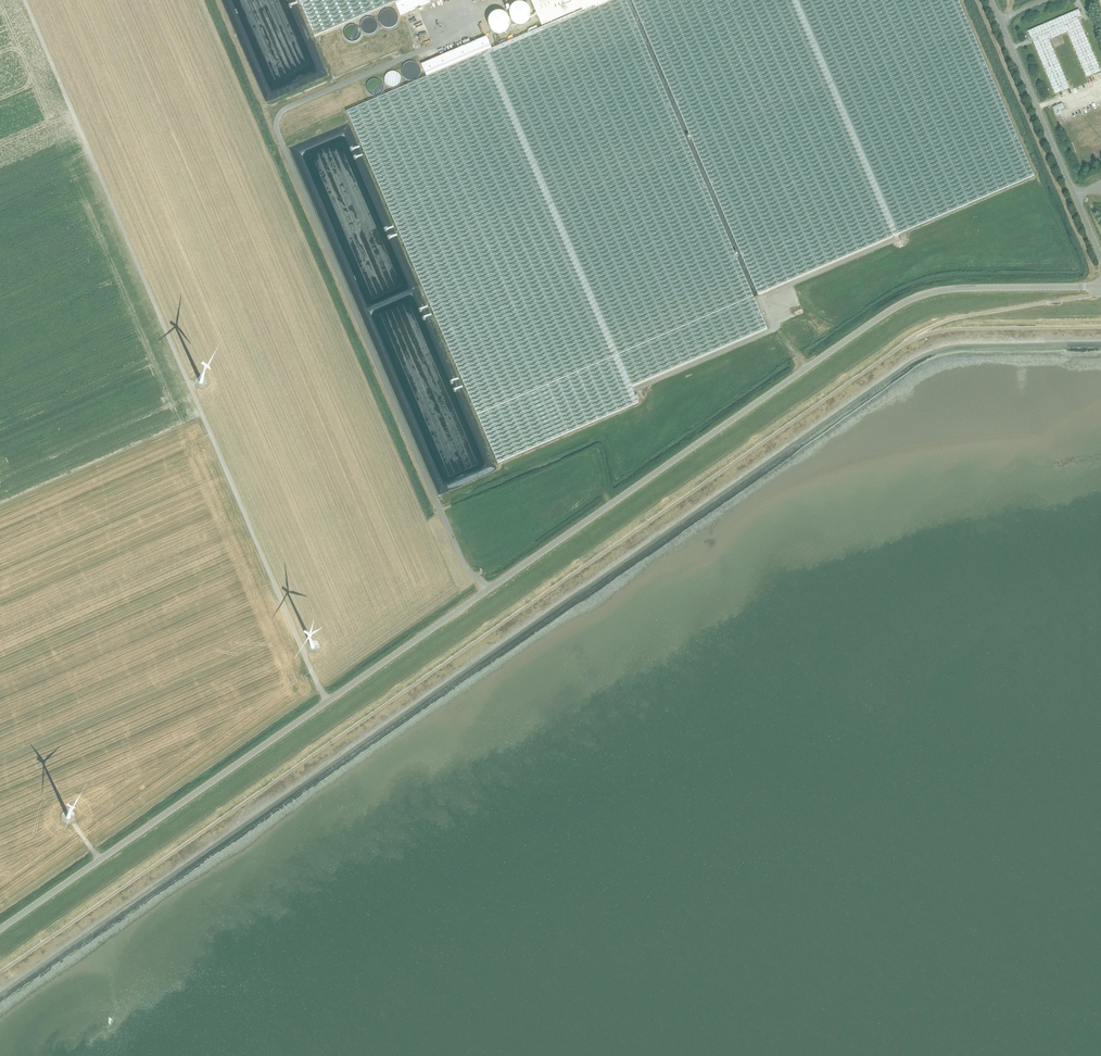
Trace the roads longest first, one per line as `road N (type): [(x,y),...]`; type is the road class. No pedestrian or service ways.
road 1 (unclassified): [(0,928),(886,312),(941,290),(1100,287)]
road 2 (unclassified): [(1100,256),(1000,20)]

